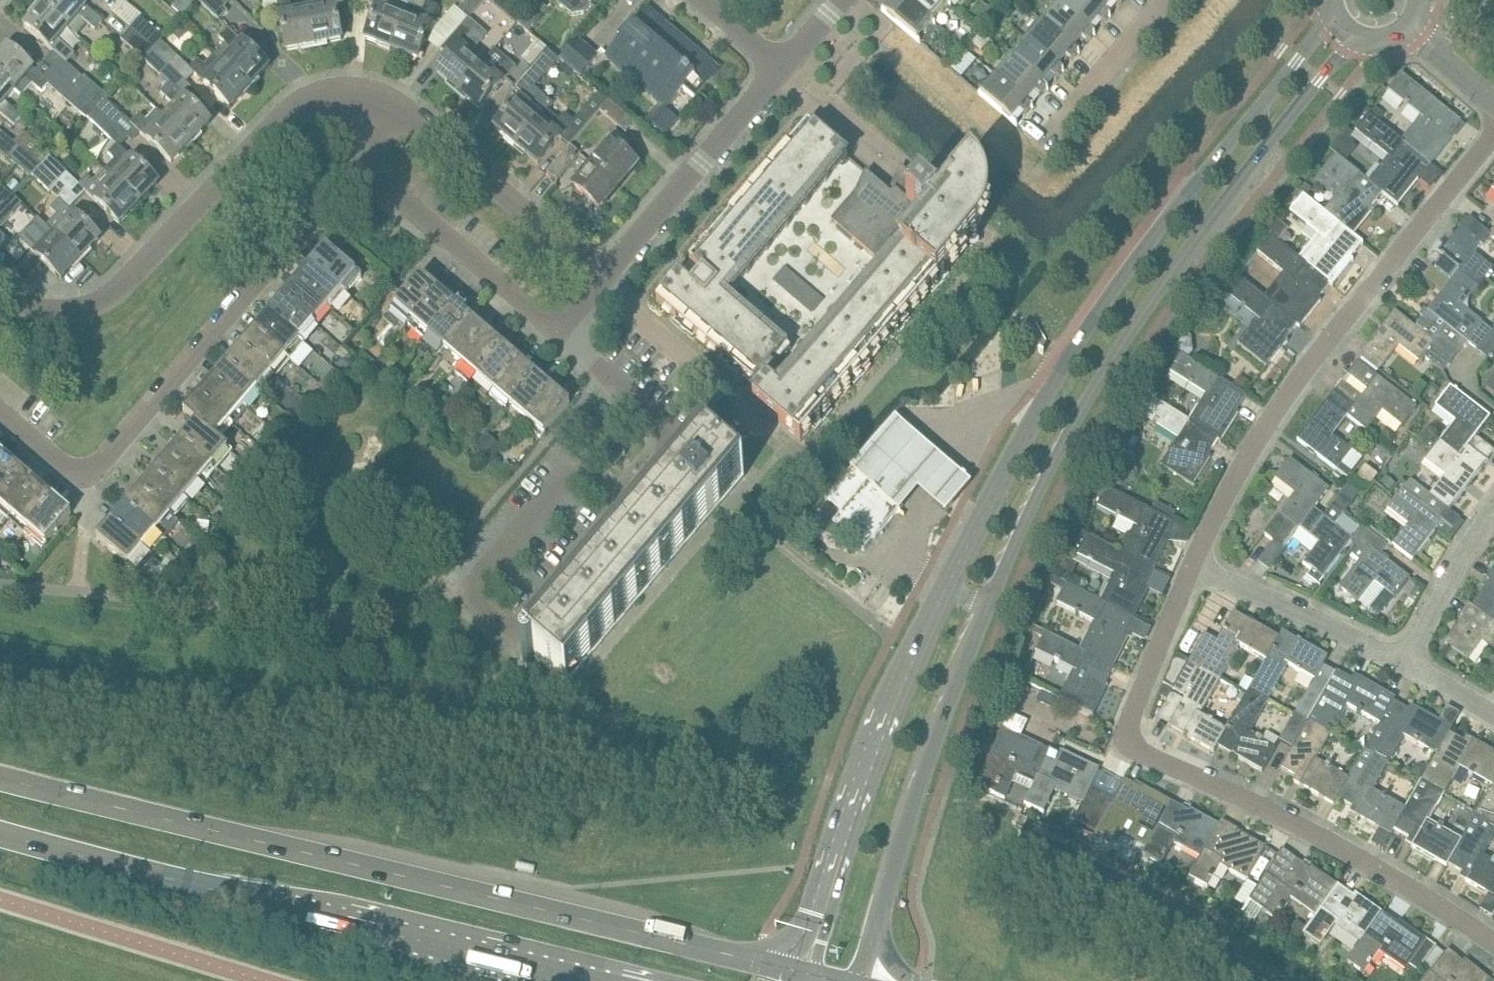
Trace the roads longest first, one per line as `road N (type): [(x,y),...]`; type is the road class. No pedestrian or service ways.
road 1 (secondary): [(1330,6),(1143,249),(1018,437),(889,704),(833,857),(802,972)]
road 2 (secondary): [(868,980),(942,728),(1035,498),(1135,324),(1352,38)]
road 3 (primary): [(802,972),(0,778)]
road 4 (primary): [(0,833),(593,980)]
road 5 (residential): [(1493,940),(1379,867),(1143,752),(1129,717),(1194,565)]
road 6 (residential): [(362,155),(111,455),(77,479),(0,417)]
road 7 (residential): [(1194,565),(1241,463),(1303,369),(1493,135)]
road 8 (residential): [(322,84),(279,111),(115,288),(74,306),(43,306),(0,285)]
road 9 (unclassified): [(0,897),(278,980)]
road 10 (residential): [(601,280),(786,65)]
road 11 (residential): [(601,280),(394,108)]
road 12 (residential): [(562,327),(362,155)]
road 13 (residential): [(619,509),(681,435),(562,327)]
road 14 (residential): [(601,280),(755,412),(750,423),(780,449)]
road 15 (residential): [(1407,660),(1194,565)]
road 16 (residential): [(1047,137),(1166,0)]
road 17 (residential): [(1407,660),(1435,598),(1493,509)]

